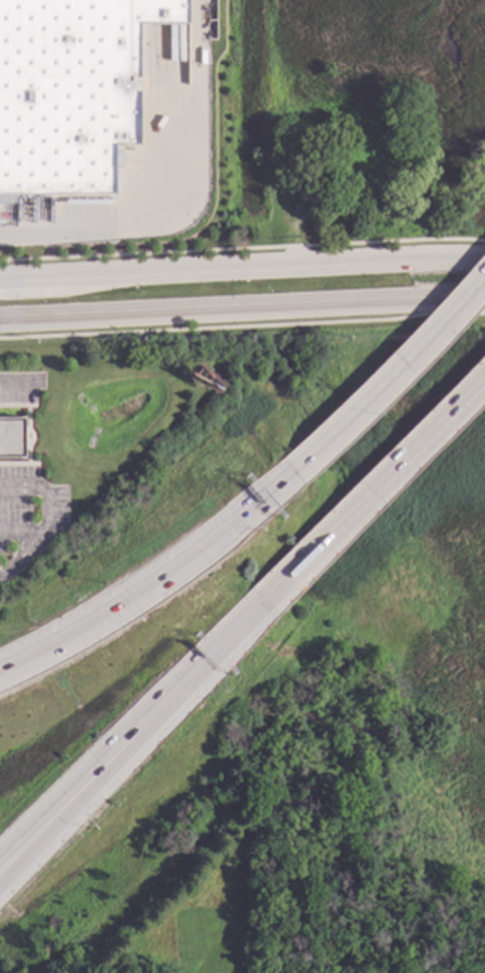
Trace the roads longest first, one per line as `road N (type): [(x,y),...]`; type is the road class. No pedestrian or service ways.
road 1 (primary): [(0,319),(484,296)]
road 2 (primary): [(484,255),(0,272)]
road 3 (motorway): [(318,452),(180,566),(0,667)]
road 4 (motorway): [(149,727),(395,474)]
road 5 (motorway): [(484,271),(318,452)]
road 6 (motorway): [(0,883),(149,727)]
road 7 (motorway): [(0,864),(149,727)]
road 8 (motorway): [(395,474),(484,374)]

